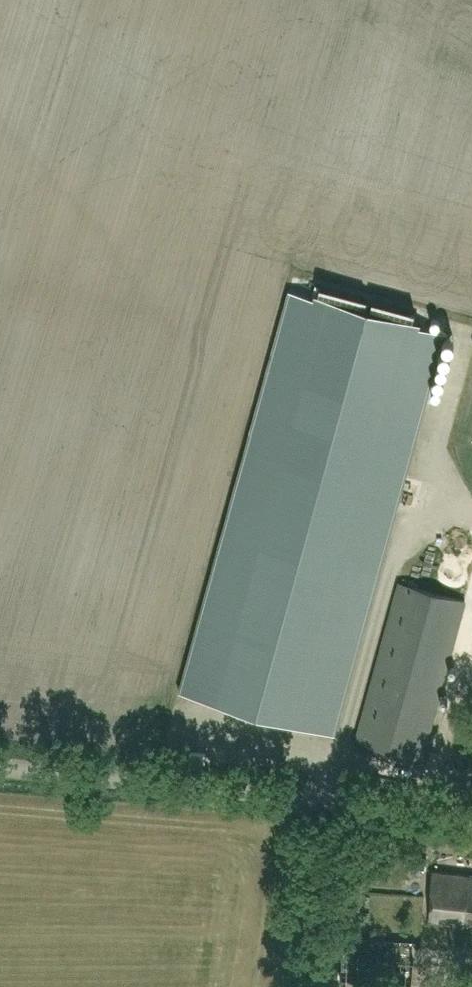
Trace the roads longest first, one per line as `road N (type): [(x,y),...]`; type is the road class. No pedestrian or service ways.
road 1 (unclassified): [(471,827),(0,766)]

